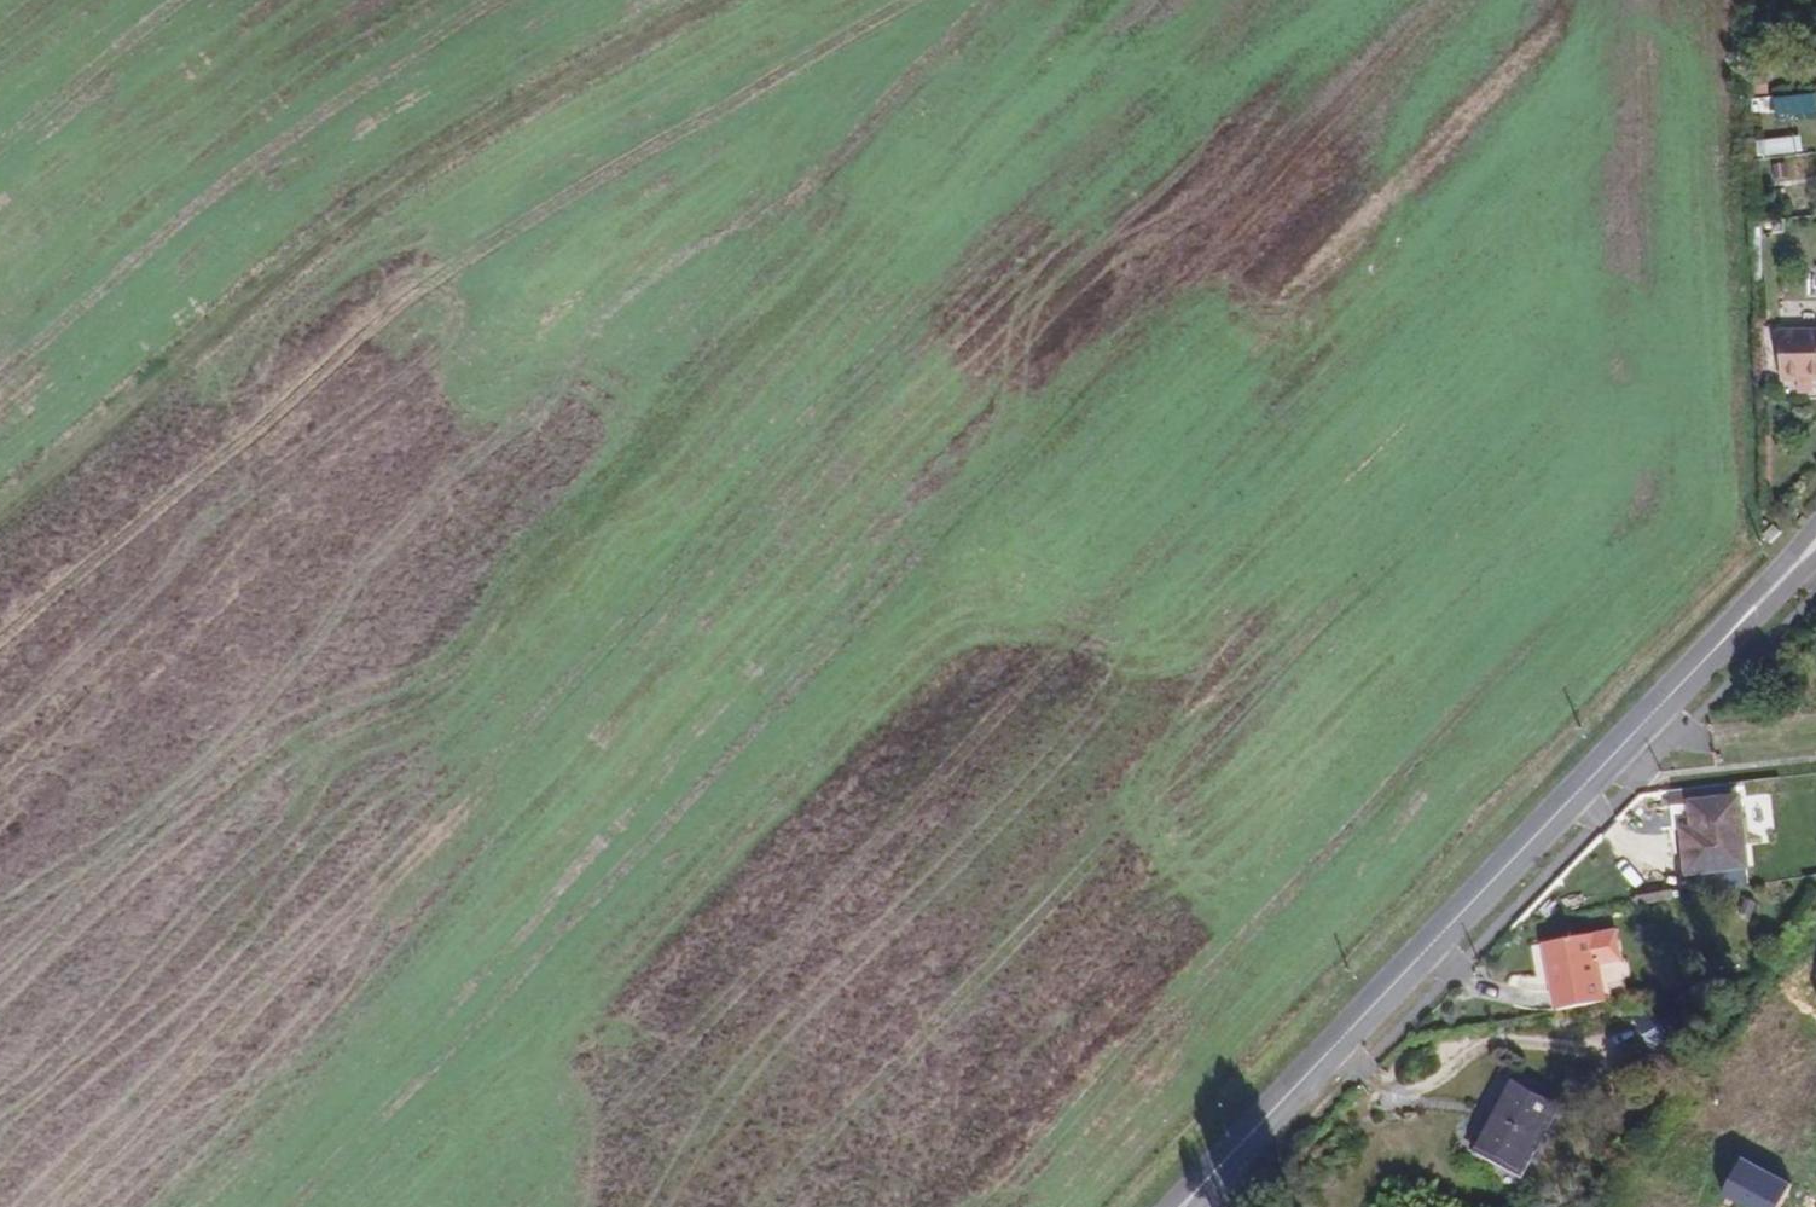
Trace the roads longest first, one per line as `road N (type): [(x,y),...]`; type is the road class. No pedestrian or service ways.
road 1 (track): [(665,0),(299,229),(0,515)]
road 2 (secondary): [(1771,594),(1188,1206)]

